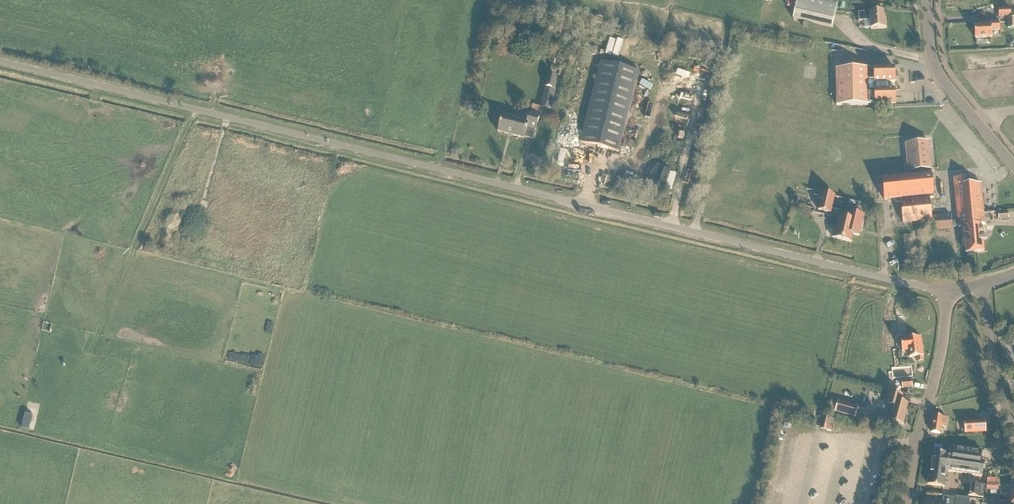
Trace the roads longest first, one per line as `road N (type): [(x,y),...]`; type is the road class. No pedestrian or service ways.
road 1 (unclassified): [(947,289),(0,62)]
road 2 (tertiary): [(906,503),(947,289)]
road 3 (tertiary): [(1013,161),(949,80),(935,46),(931,0)]
road 4 (residential): [(1010,421),(980,285)]

